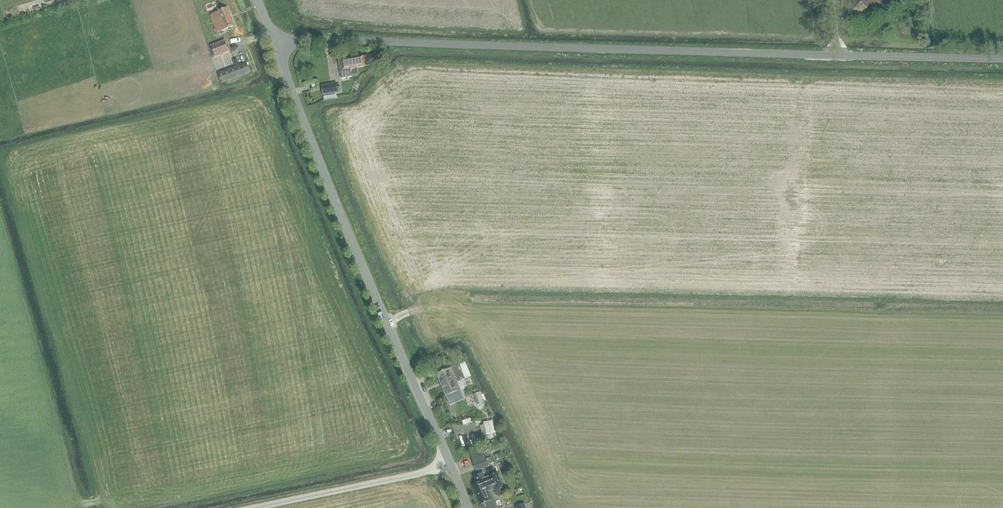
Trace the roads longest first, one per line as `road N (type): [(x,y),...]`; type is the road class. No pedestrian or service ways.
road 1 (unclassified): [(1002,59),(307,40),(275,47)]
road 2 (tertiary): [(467,507),(275,47)]

